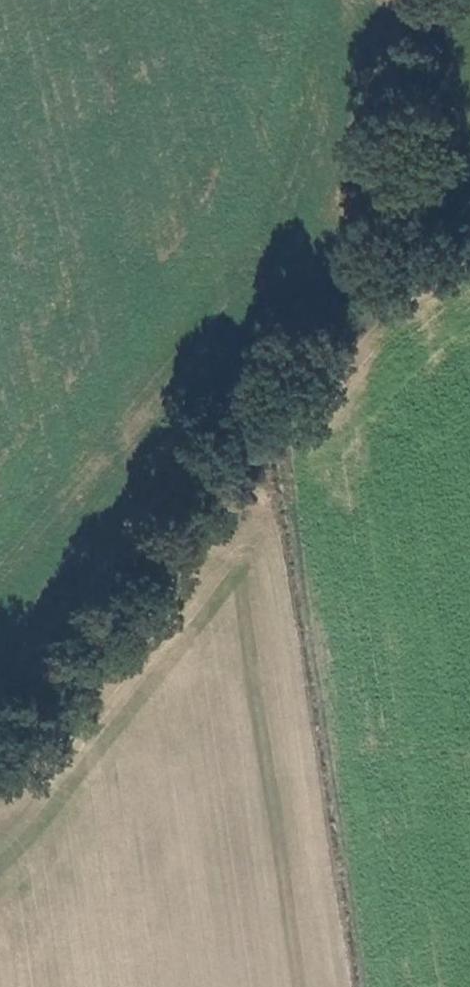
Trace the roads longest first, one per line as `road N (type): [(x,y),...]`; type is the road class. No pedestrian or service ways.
road 1 (track): [(0,797),(409,276)]

